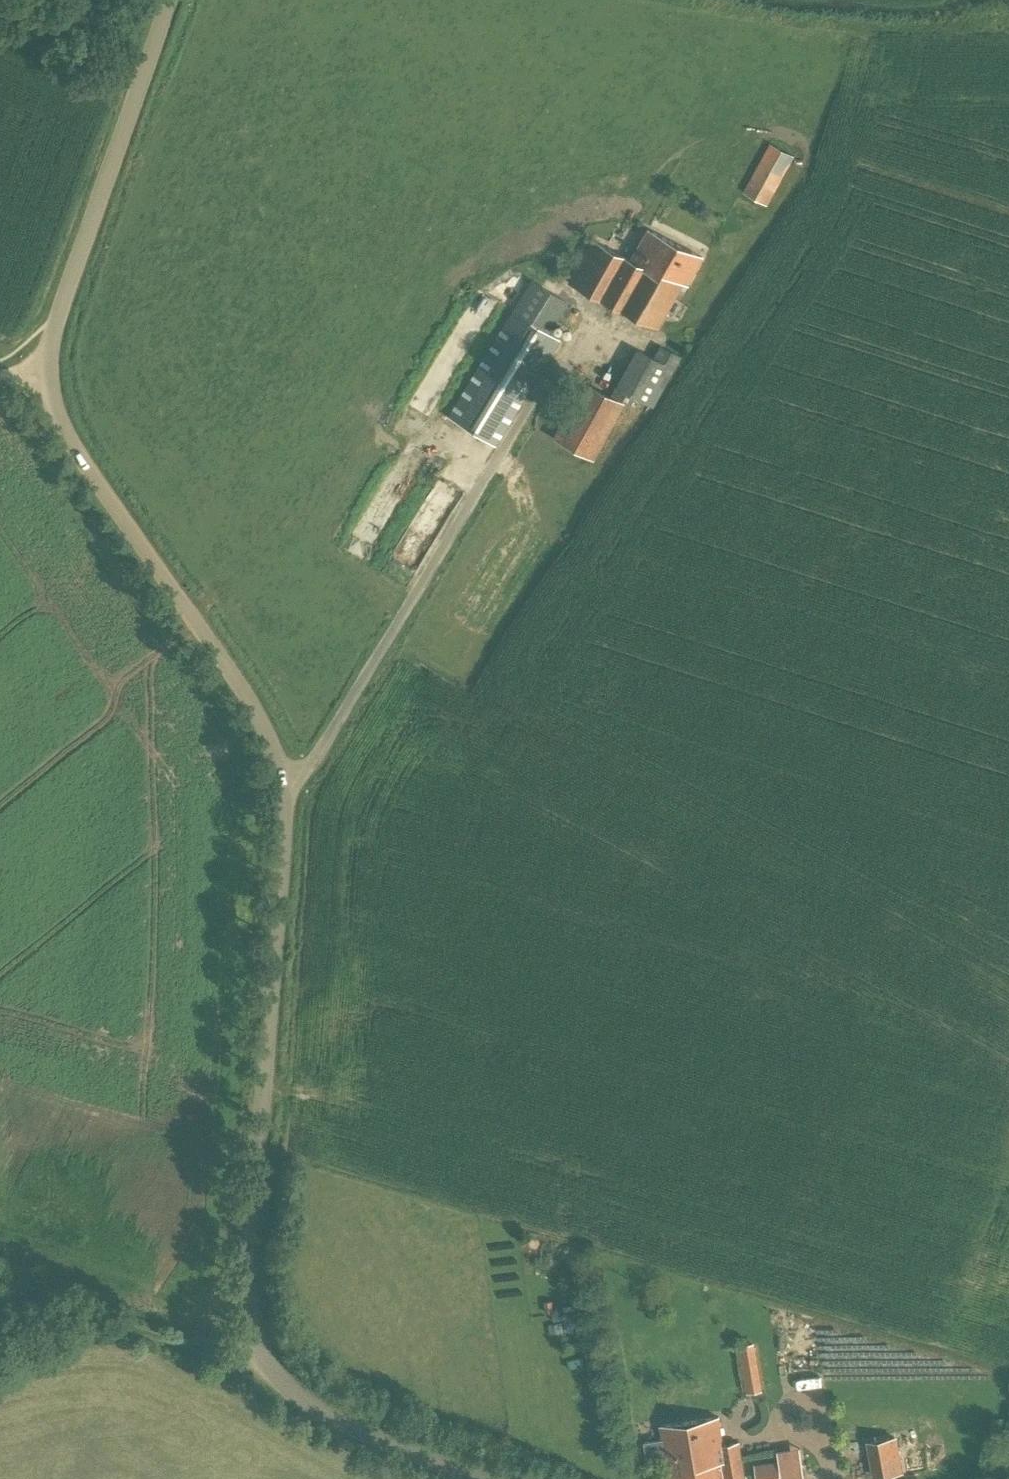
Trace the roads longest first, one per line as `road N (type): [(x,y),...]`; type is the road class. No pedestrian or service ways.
road 1 (unclassified): [(476,1478),(316,1412),(273,1371),(257,1342),(247,1240),(284,817),(279,779),(267,727),(55,415),(46,379),(54,327),(169,0)]

